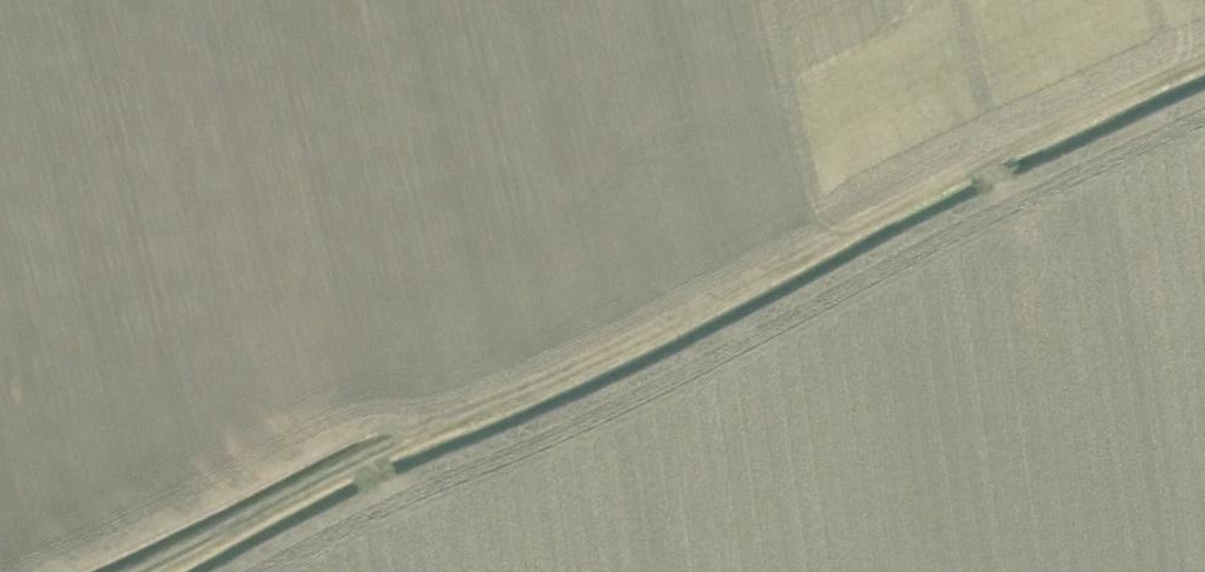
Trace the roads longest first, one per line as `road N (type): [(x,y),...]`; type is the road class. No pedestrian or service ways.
road 1 (track): [(145,571),(389,448),(627,343),(980,160)]

